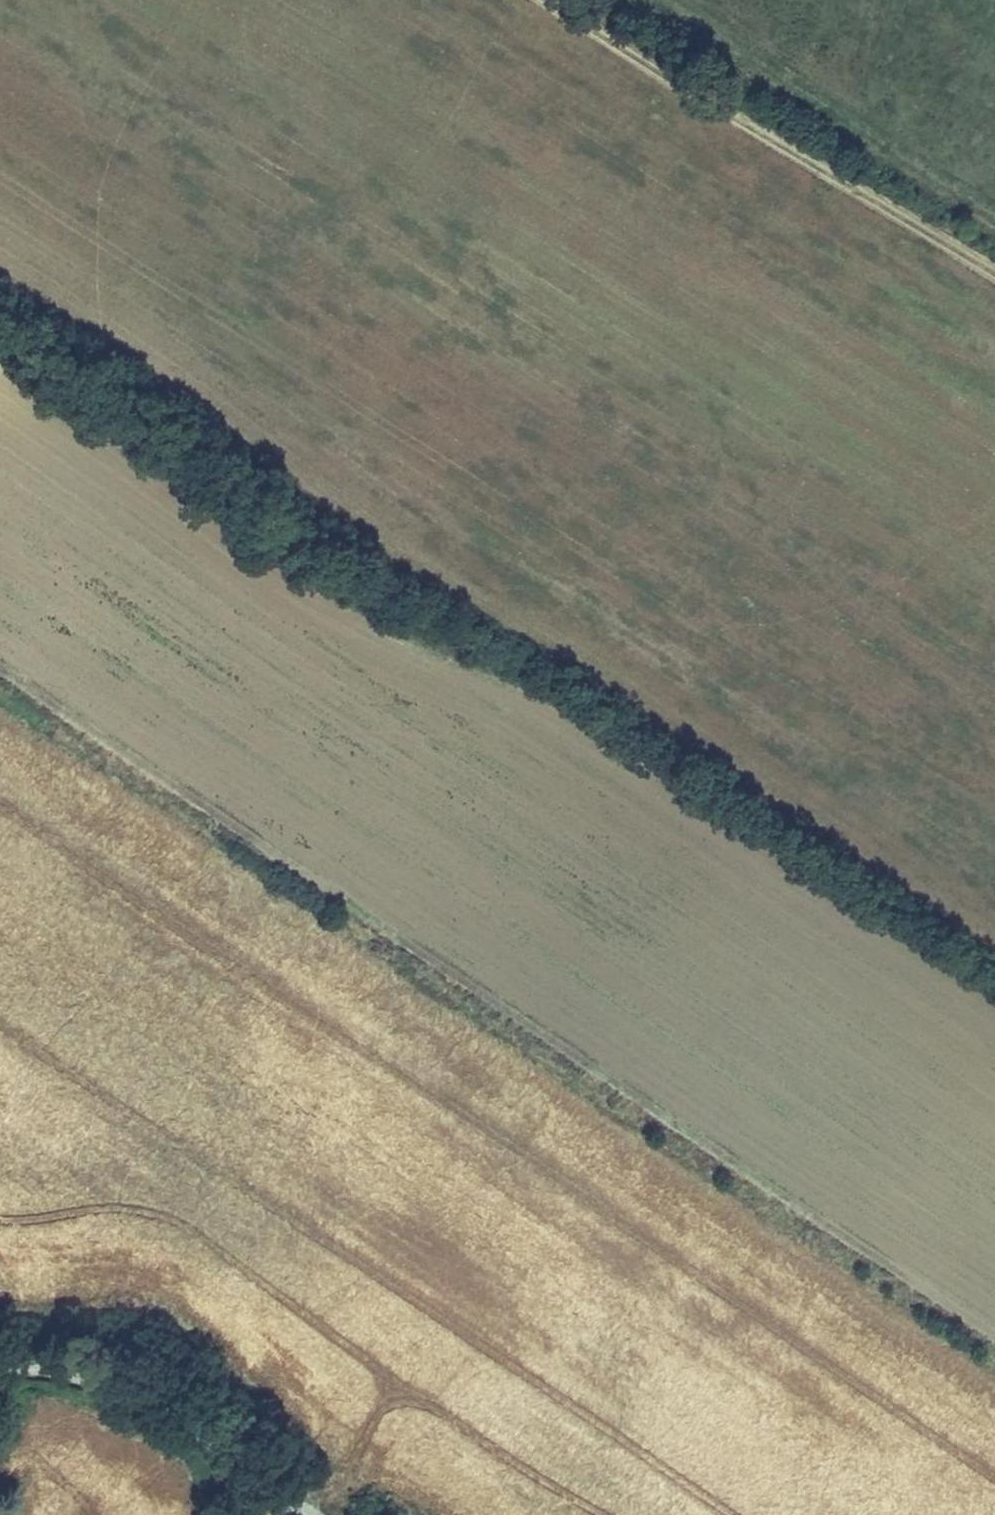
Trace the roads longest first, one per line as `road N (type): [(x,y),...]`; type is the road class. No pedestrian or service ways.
road 1 (track): [(994,983),(215,479),(0,298)]
road 2 (residential): [(313,1514),(234,1449),(121,1379),(42,1355),(0,1355)]

